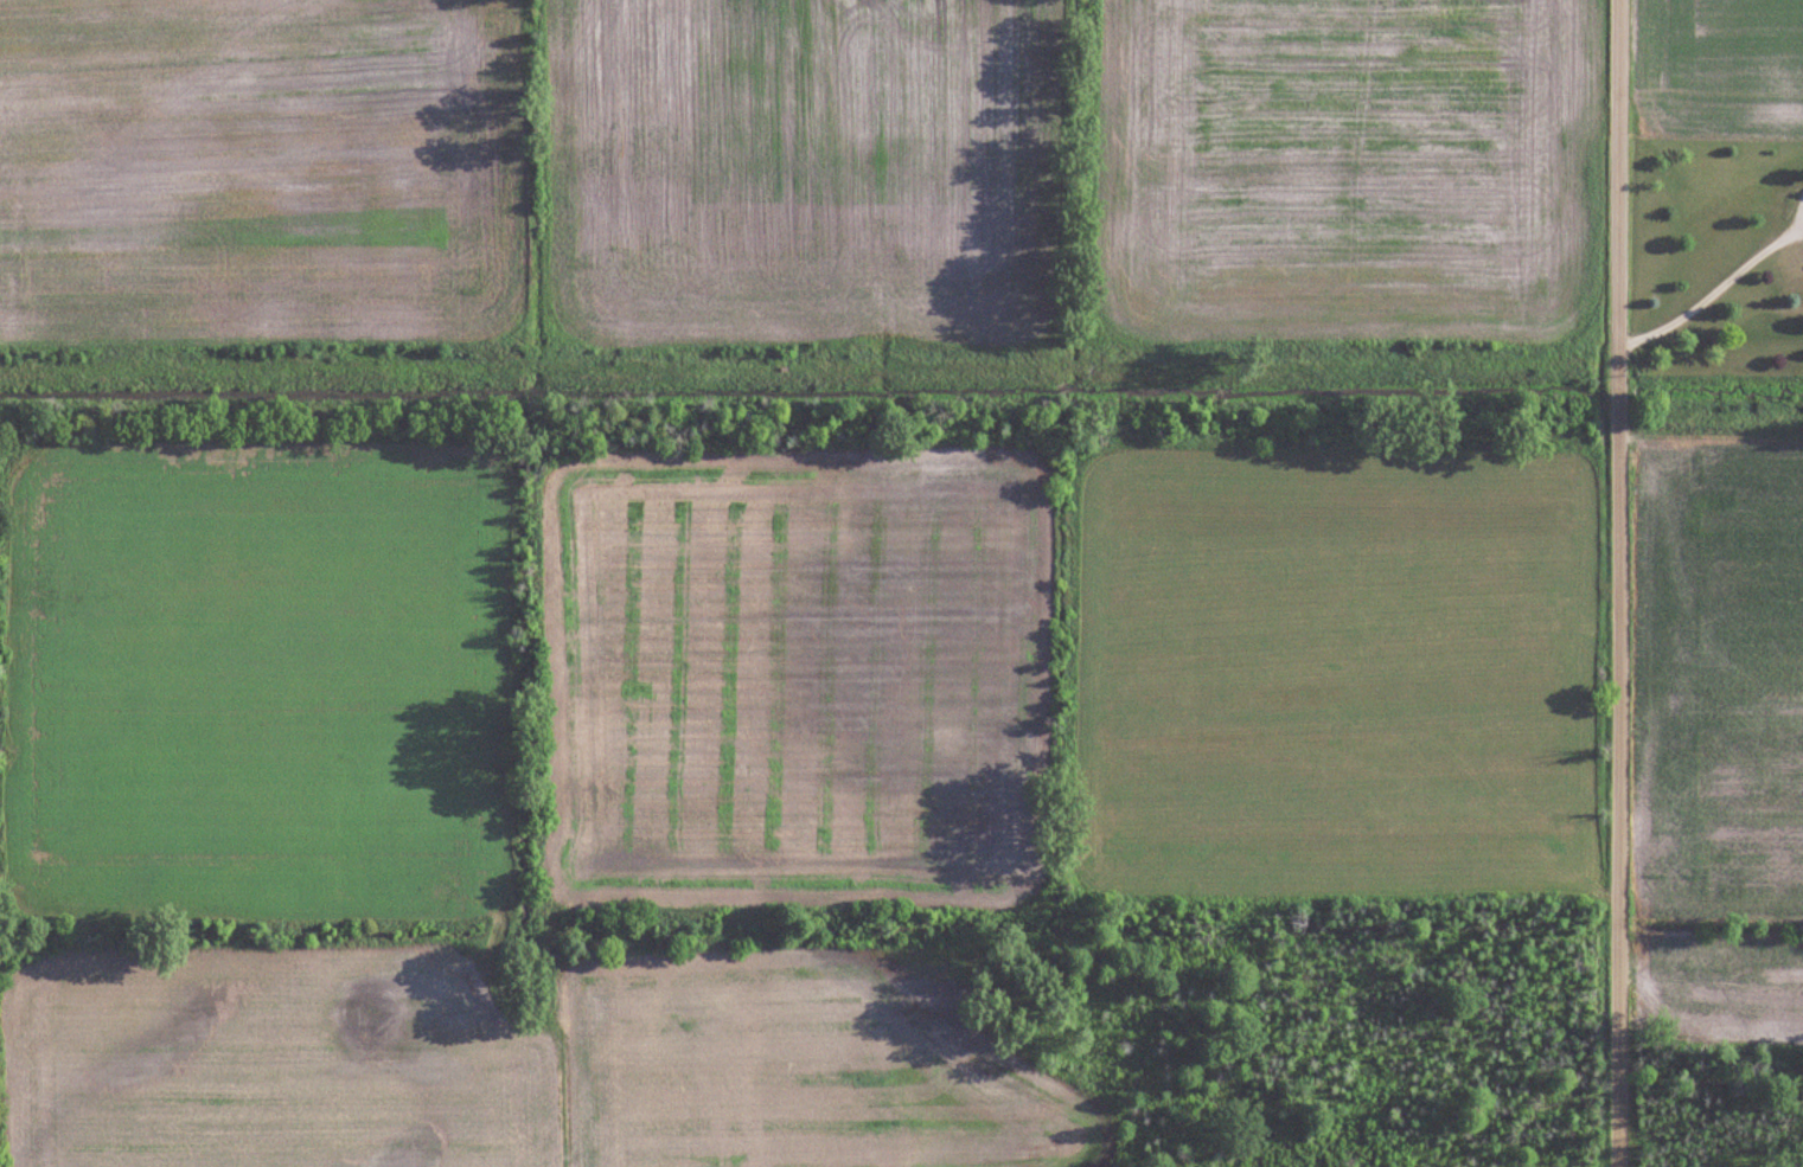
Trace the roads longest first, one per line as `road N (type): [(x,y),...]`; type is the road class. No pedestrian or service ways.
road 1 (residential): [(1608,1166),(1619,0)]
road 2 (residential): [(1617,374),(1802,372)]

